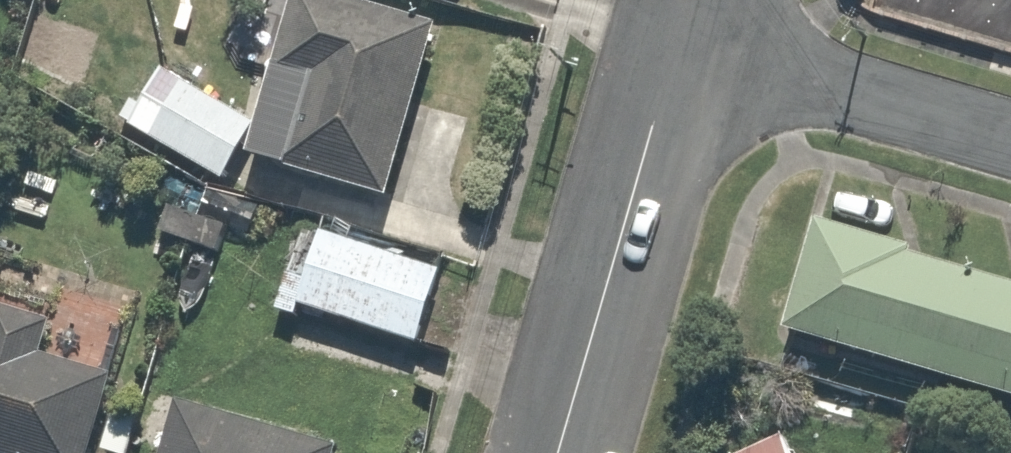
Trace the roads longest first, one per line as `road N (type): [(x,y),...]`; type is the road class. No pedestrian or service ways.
road 1 (residential): [(676,39),(559,452)]
road 2 (residential): [(676,39),(1010,138)]

